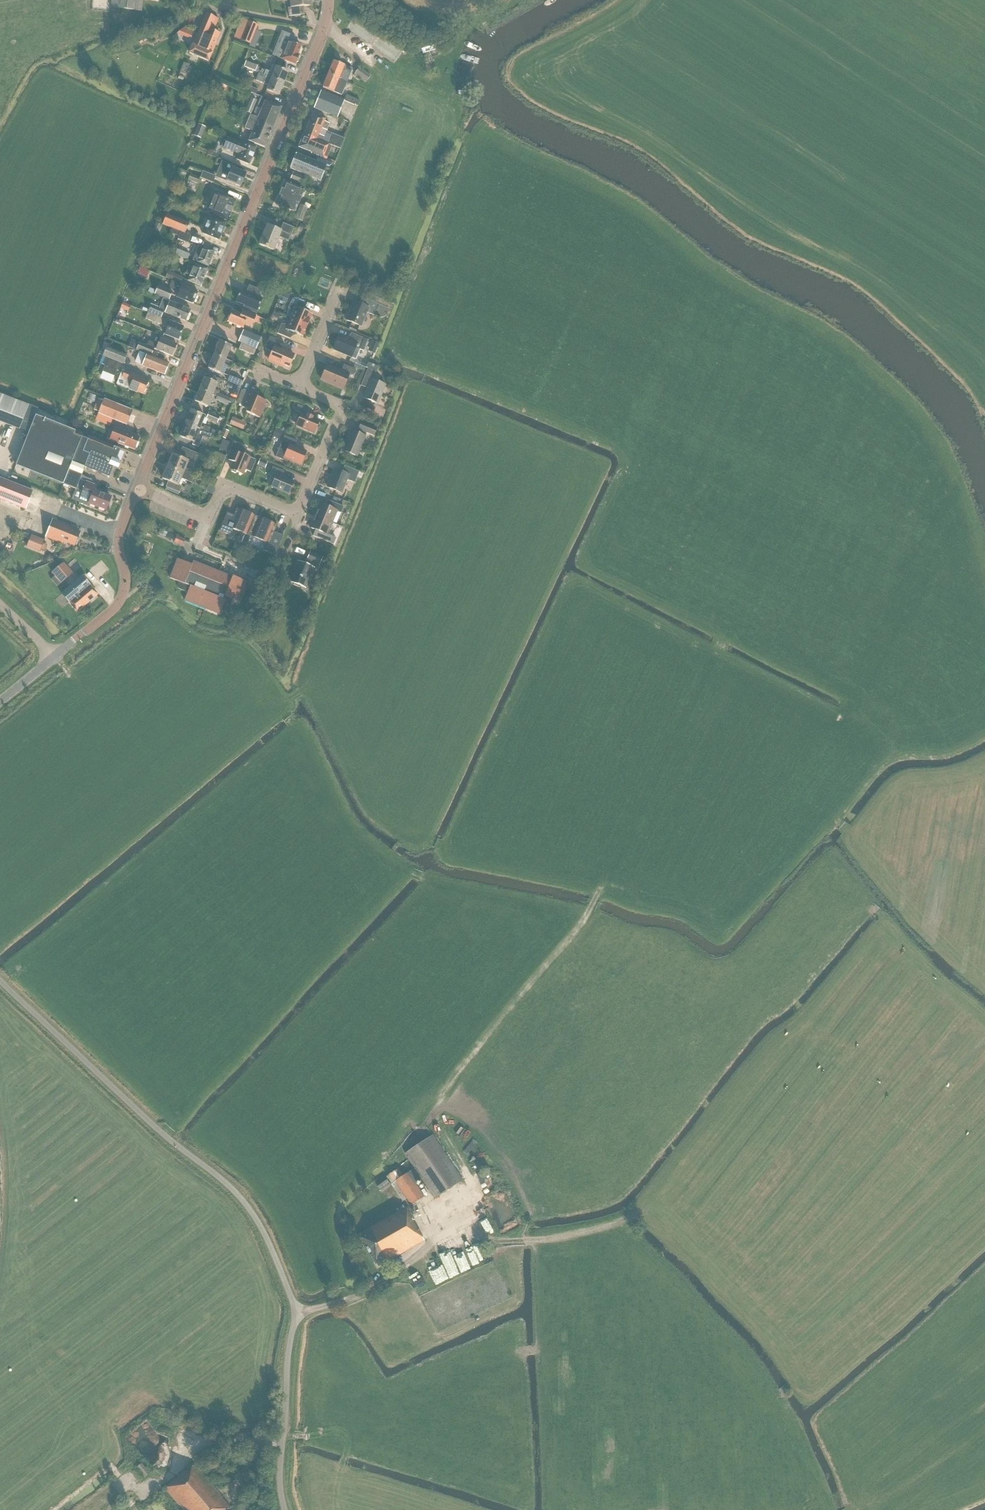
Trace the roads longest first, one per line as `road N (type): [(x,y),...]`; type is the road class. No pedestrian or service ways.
road 1 (unclassified): [(285,1509),(280,1472),(294,1315),(264,1232),(227,1184),(0,980)]
road 2 (tertiary): [(137,490),(329,0)]
road 3 (tertiary): [(0,702),(119,603),(118,537),(137,490)]
road 4 (residential): [(298,515),(224,484),(209,519),(137,490)]
road 5 (residential): [(298,515),(337,417),(330,401),(300,386)]

